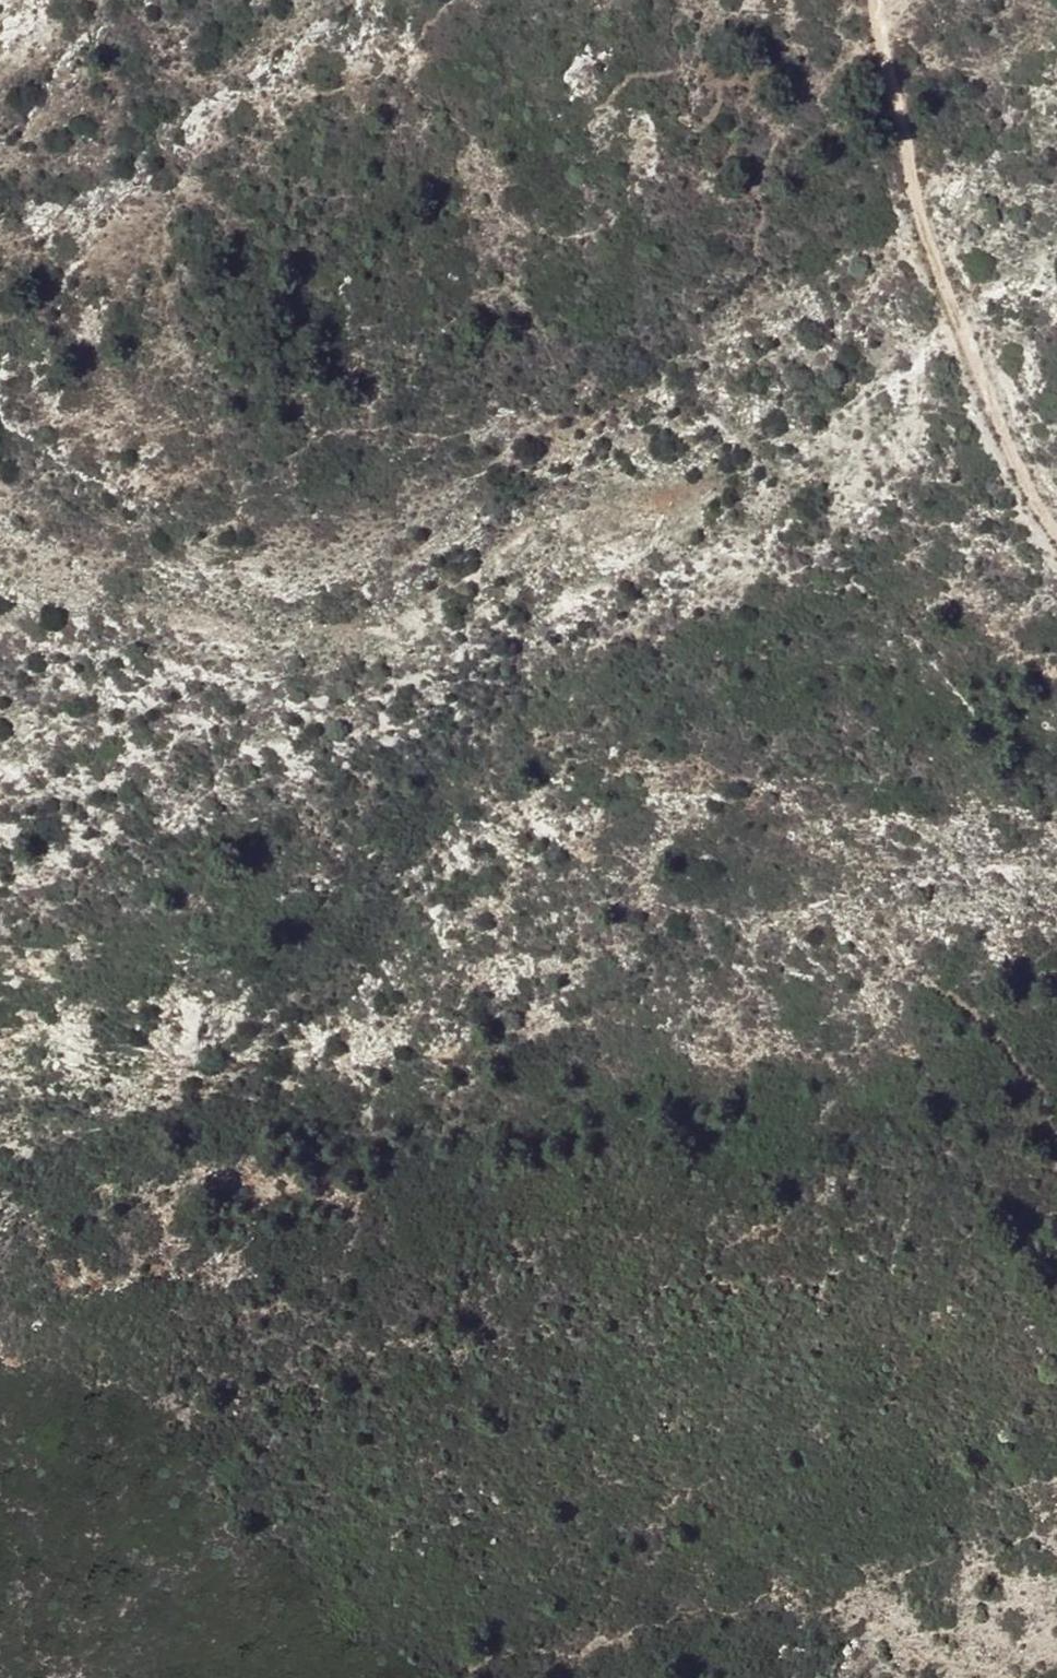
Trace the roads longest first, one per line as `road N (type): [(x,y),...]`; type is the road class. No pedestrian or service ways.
road 1 (track): [(875,0),(904,145),(950,307),(1012,456),(1056,535)]

